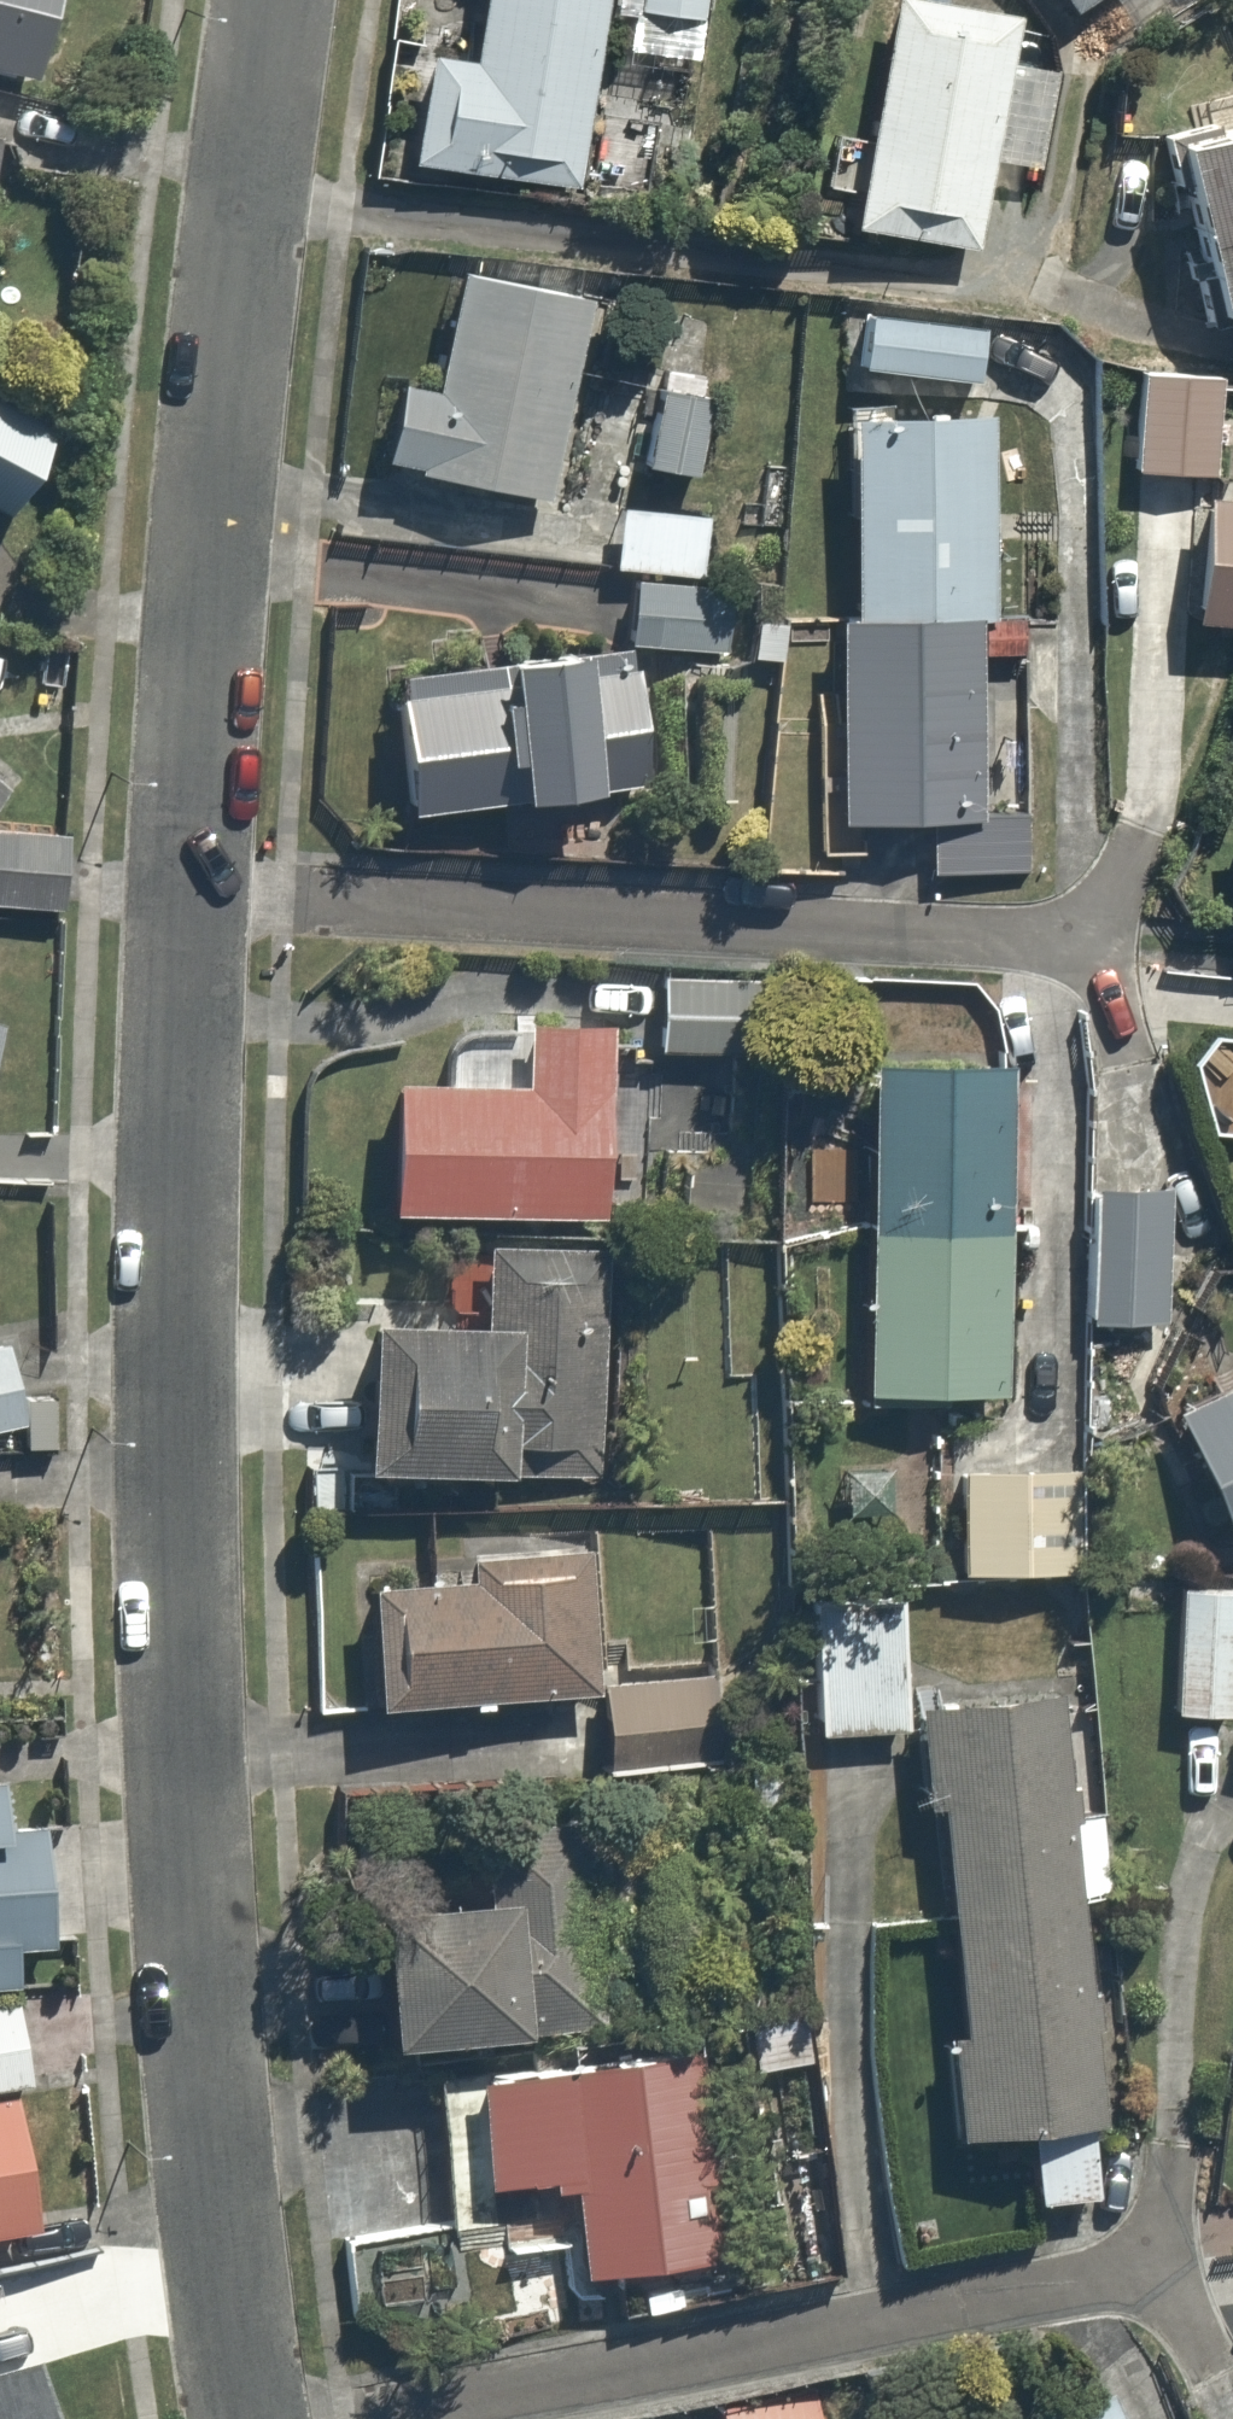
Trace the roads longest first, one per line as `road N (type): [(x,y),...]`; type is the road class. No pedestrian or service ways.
road 1 (residential): [(185,884),(175,1494),(191,2043),(244,2418)]
road 2 (residential): [(185,884),(1116,945)]
road 3 (residential): [(272,0),(238,262),(185,884)]
road 4 (residential): [(356,2418),(1165,2270)]

